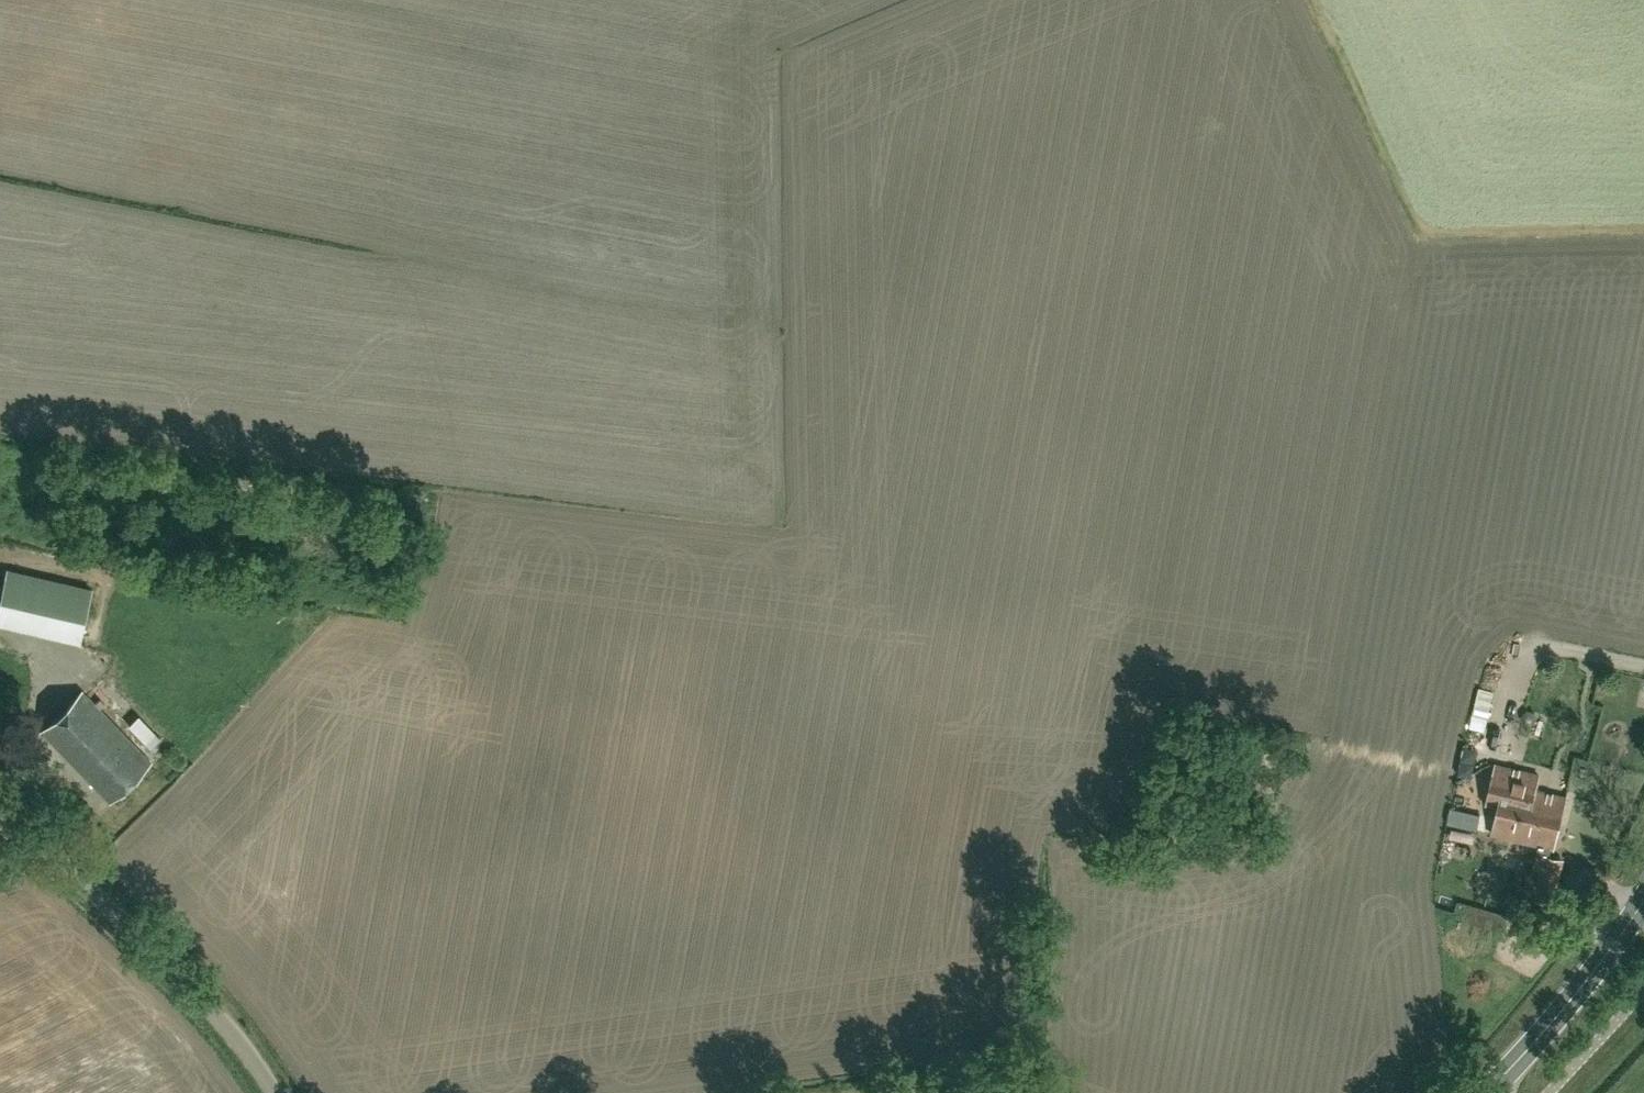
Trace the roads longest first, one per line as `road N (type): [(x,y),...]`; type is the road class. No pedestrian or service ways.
road 1 (unclassified): [(273,1092),(206,1007),(0,804)]
road 2 (secondary): [(1490,1092),(1611,955),(1643,902)]

